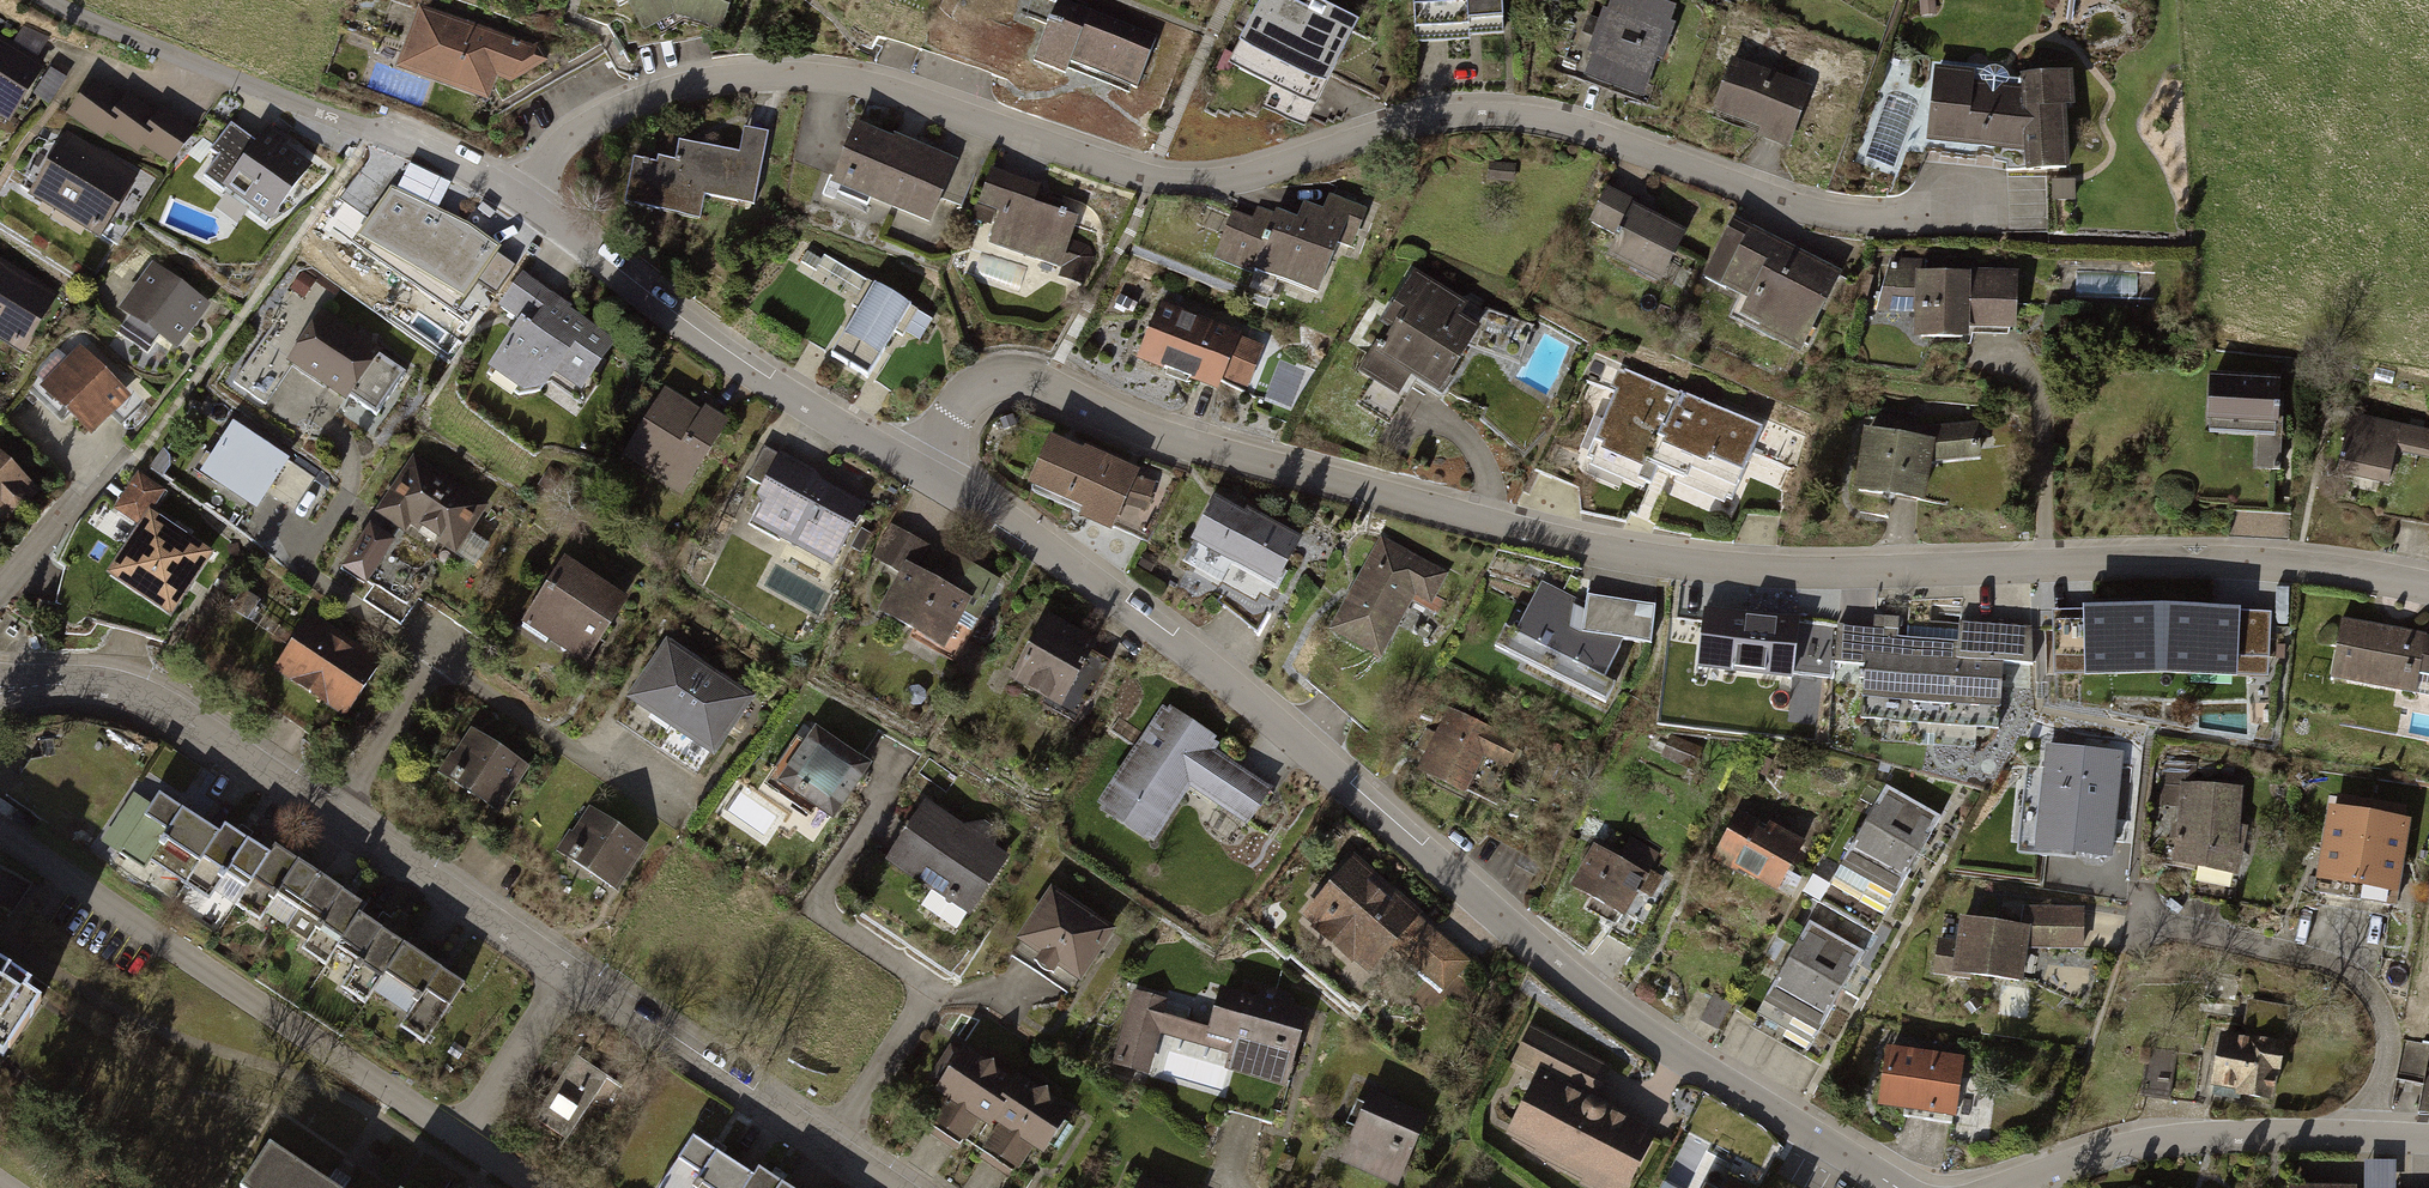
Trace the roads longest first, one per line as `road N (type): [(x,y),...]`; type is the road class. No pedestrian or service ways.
road 1 (residential): [(2428,590),(2335,570),(2190,559),(1871,570),(1667,562),(1196,447),(1015,377),(968,395),(923,470)]
road 2 (residential): [(1975,205),(1834,217),(1574,127),(1499,115),(1415,123),(1262,172),(1186,182),(1150,178),(871,82),(763,74),(683,86),(590,123),(520,199)]
road 3 (residential): [(923,470),(1229,681),(1589,993),(1899,1187)]
road 4 (residential): [(0,696),(67,684),(129,696),(184,721),(571,976)]
road 5 (residential): [(463,1138),(0,831)]
road 6 (residential): [(54,0),(442,157),(520,199)]
road 7 (residential): [(520,199),(718,350),(923,470)]
road 8 (residential): [(2369,1137),(2387,1046),(2385,1015),(2354,971),(2139,921)]
road 9 (residential): [(571,976),(889,1187)]
road 10 (residential): [(2369,1137),(2222,1135),(2116,1148),(2004,1187)]
road 11 (residential): [(571,976),(463,1138)]

